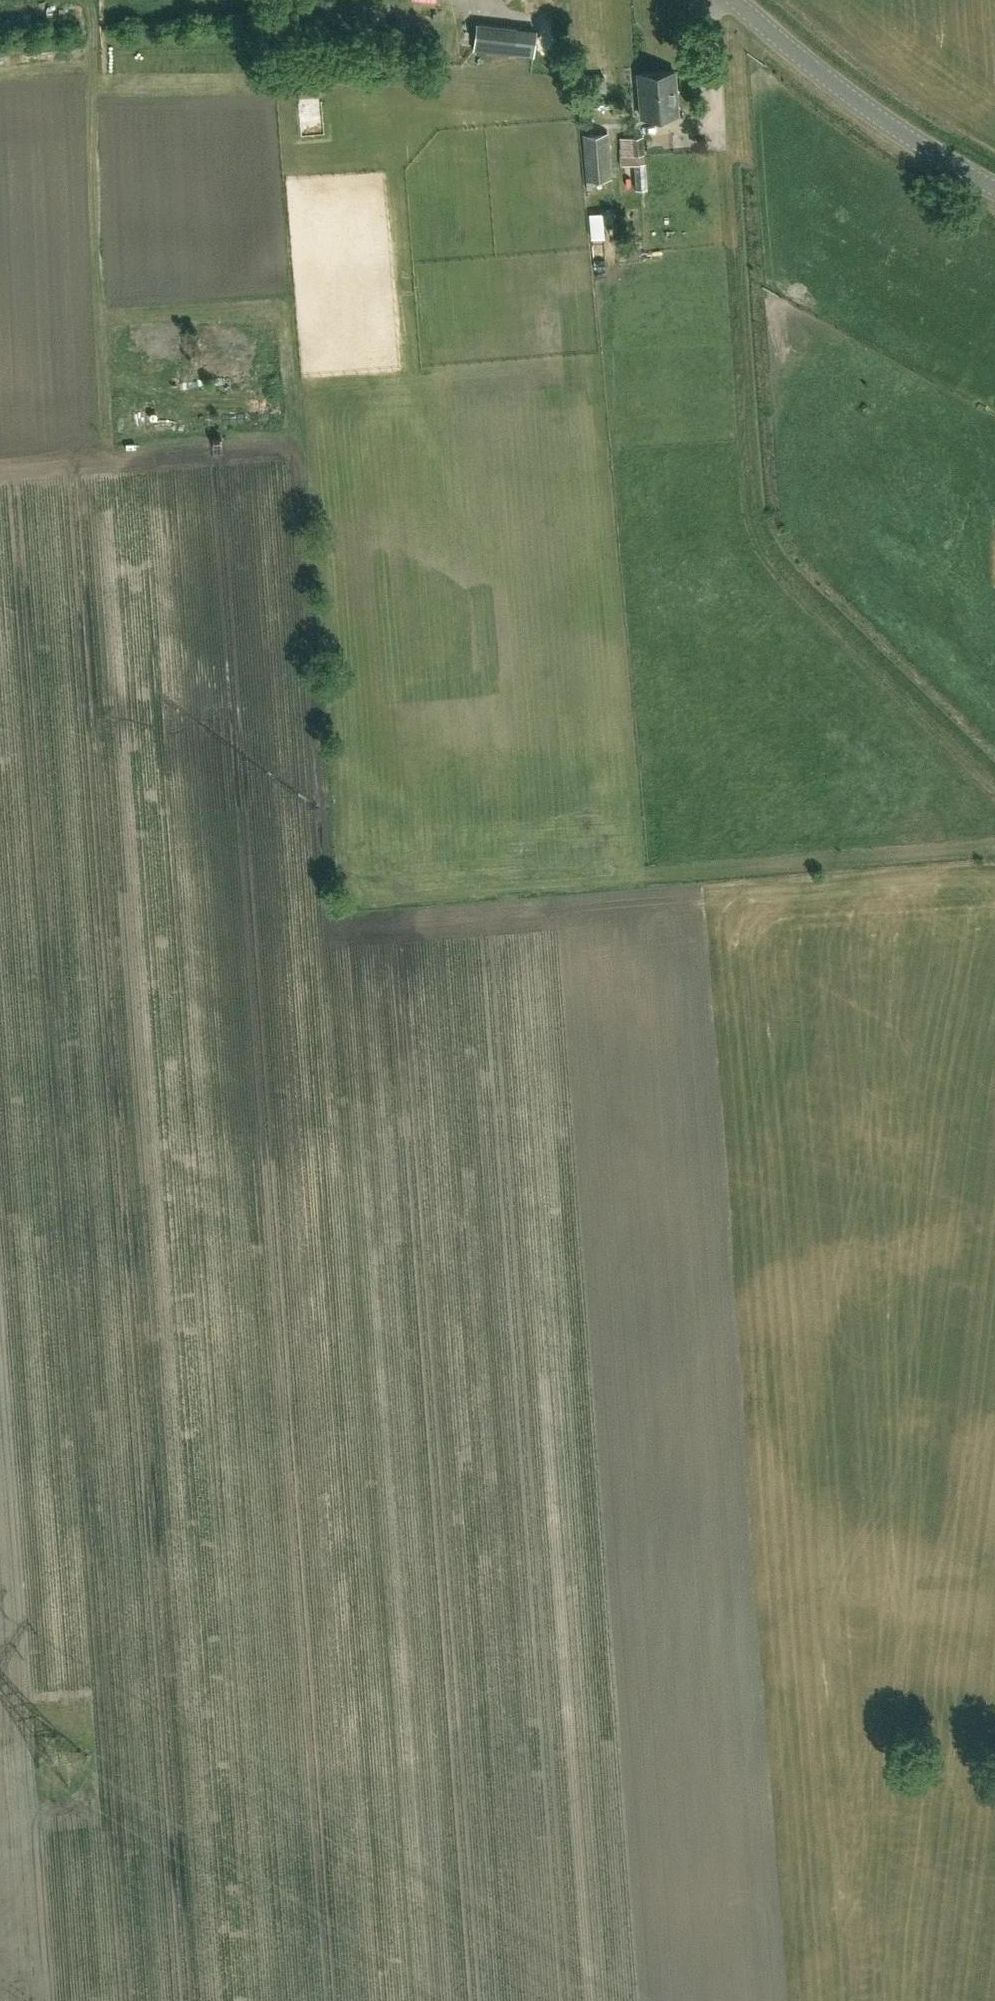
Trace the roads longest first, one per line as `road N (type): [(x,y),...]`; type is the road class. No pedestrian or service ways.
road 1 (tertiary): [(994,190),(901,133),(732,0)]

